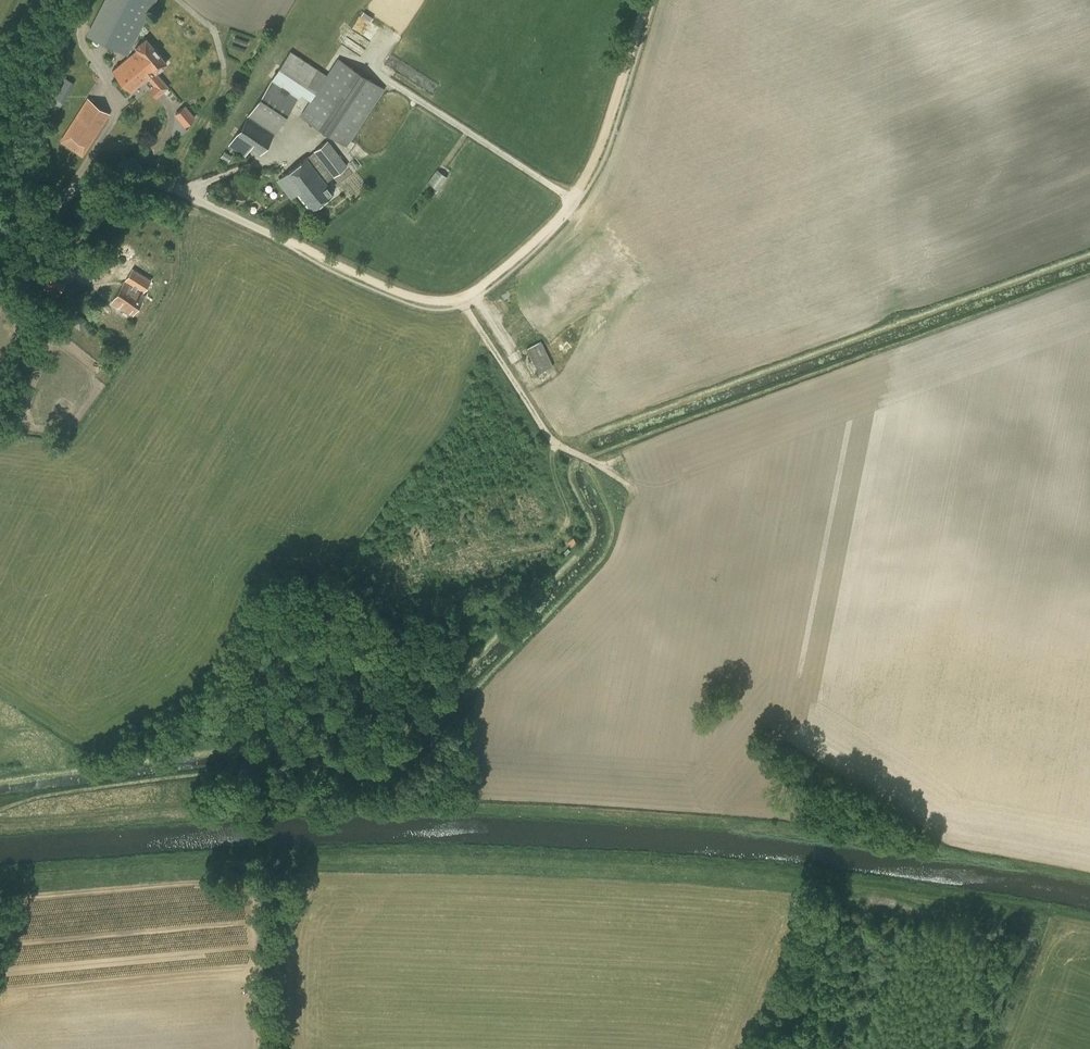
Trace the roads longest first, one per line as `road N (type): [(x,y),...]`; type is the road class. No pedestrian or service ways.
road 1 (track): [(272,234),(402,292),(453,297),(482,282),(570,198),(592,162),(650,0)]
road 2 (unclassified): [(272,234),(144,181),(0,209)]

